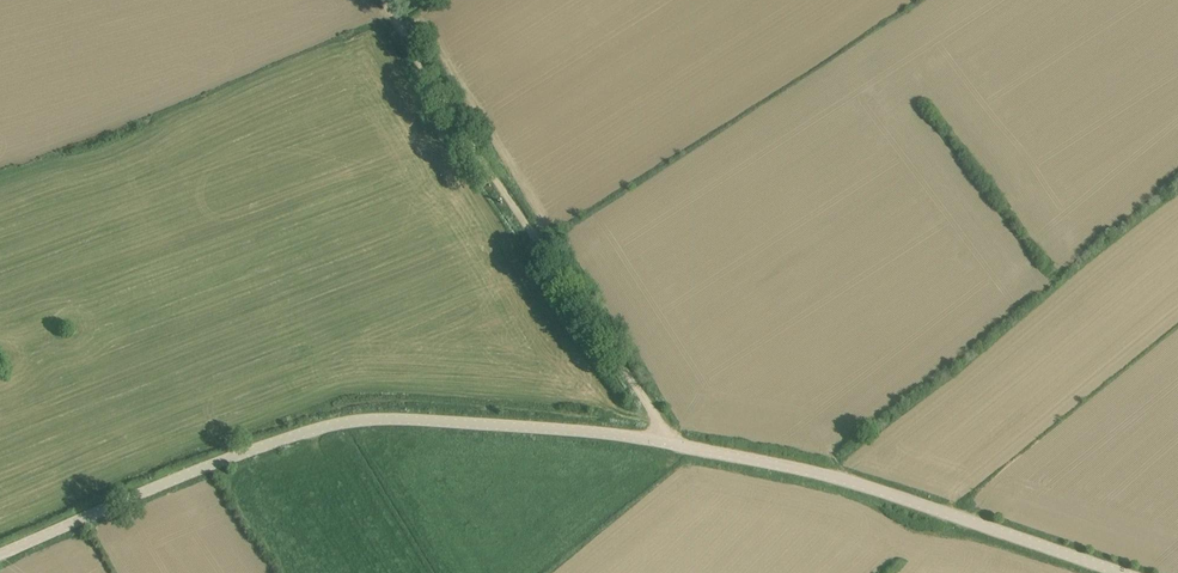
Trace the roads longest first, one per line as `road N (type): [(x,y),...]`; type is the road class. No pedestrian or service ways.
road 1 (tertiary): [(1121,572),(796,468),(588,431),(386,419),(296,434),(0,554)]
road 2 (track): [(665,443),(649,404),(379,0)]

